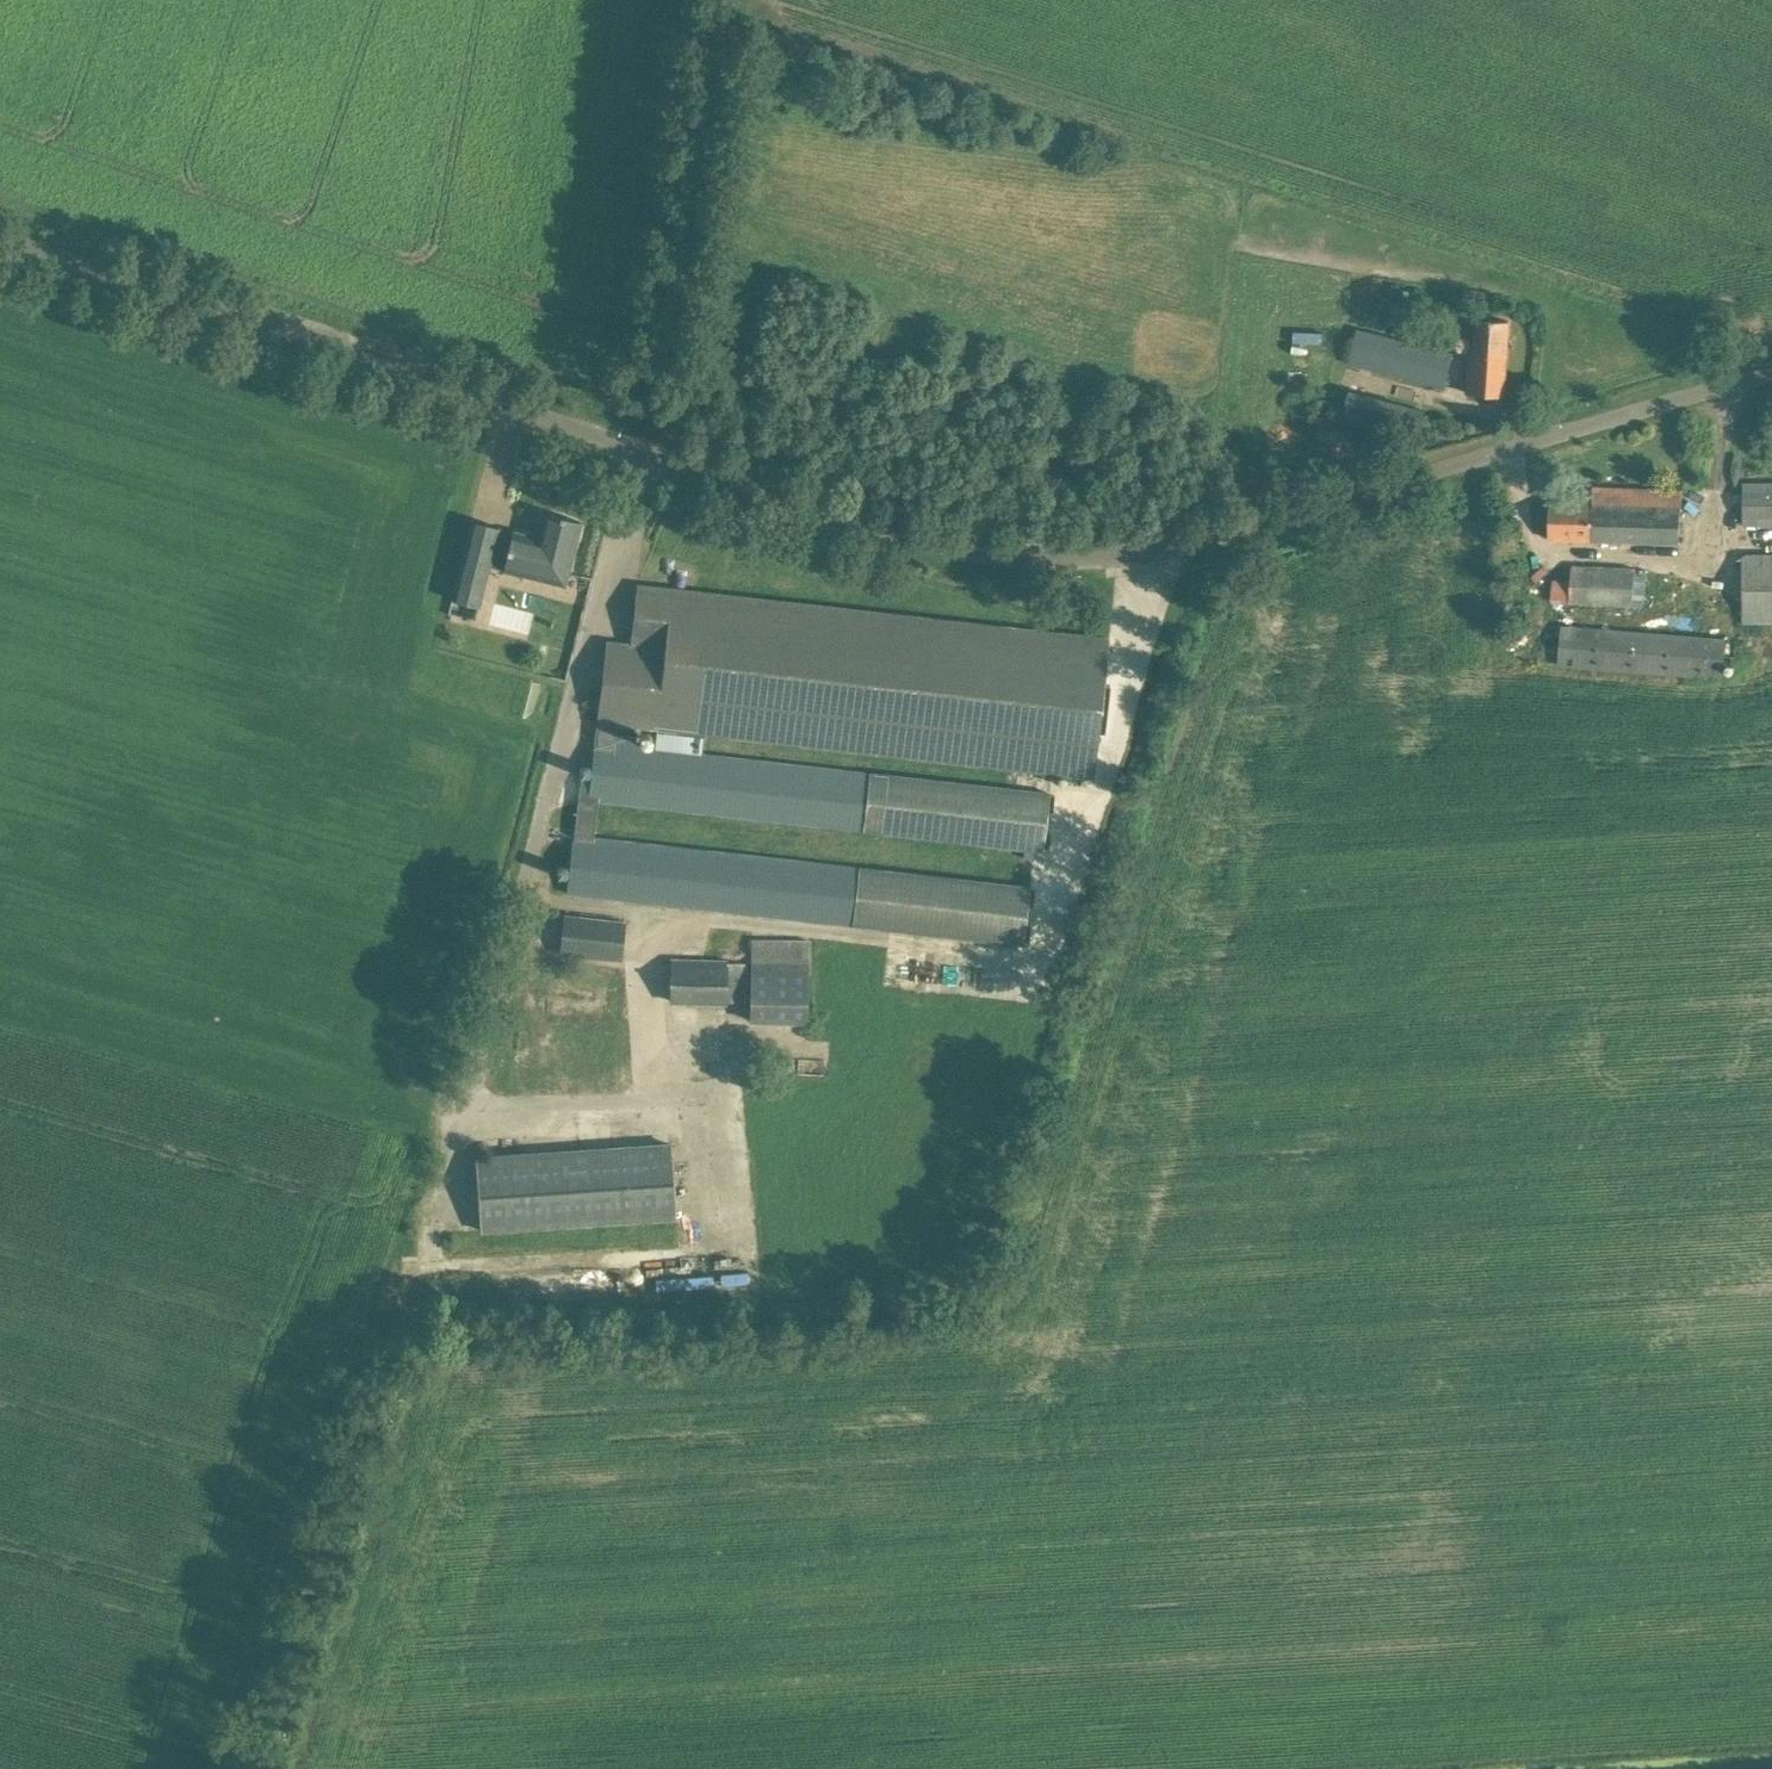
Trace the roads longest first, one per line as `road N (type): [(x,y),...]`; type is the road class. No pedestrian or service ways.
road 1 (unclassified): [(1771,384),(1255,540),(1100,567),(994,562),(914,546),(0,239)]

